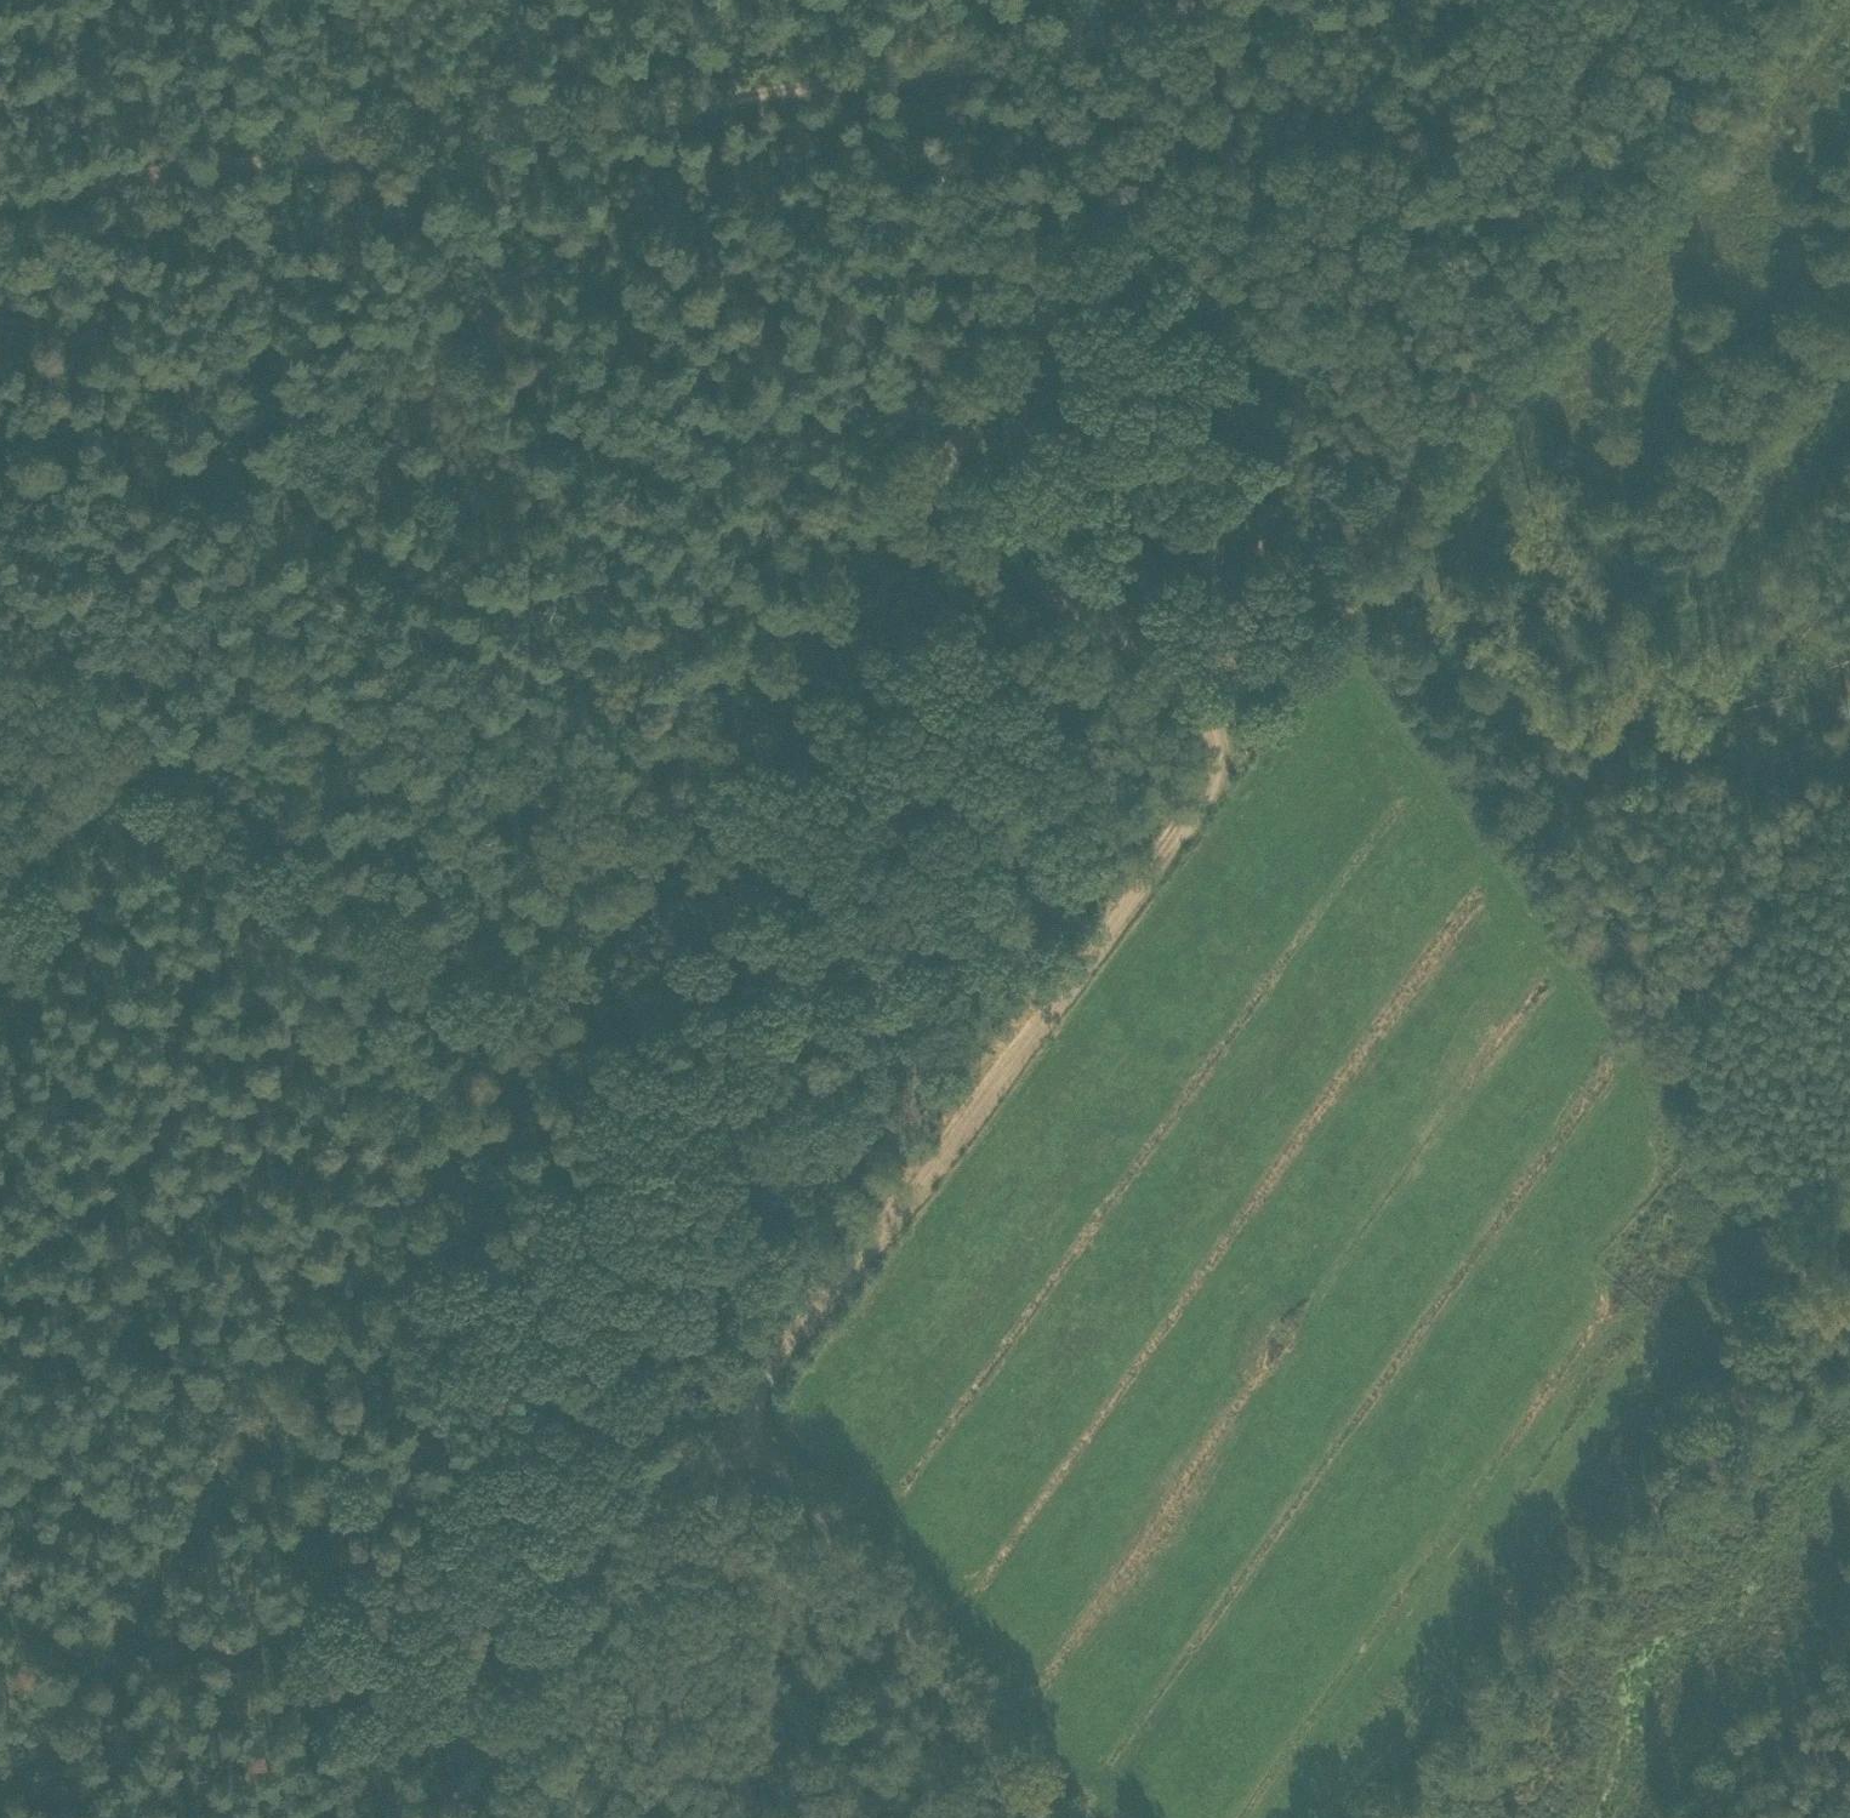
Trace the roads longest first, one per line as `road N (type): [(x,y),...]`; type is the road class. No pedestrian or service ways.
road 1 (track): [(0,196),(1238,8),(906,489)]
road 2 (track): [(906,489),(1221,750),(765,1358),(738,1430)]
road 3 (track): [(738,1430),(1043,1817)]

